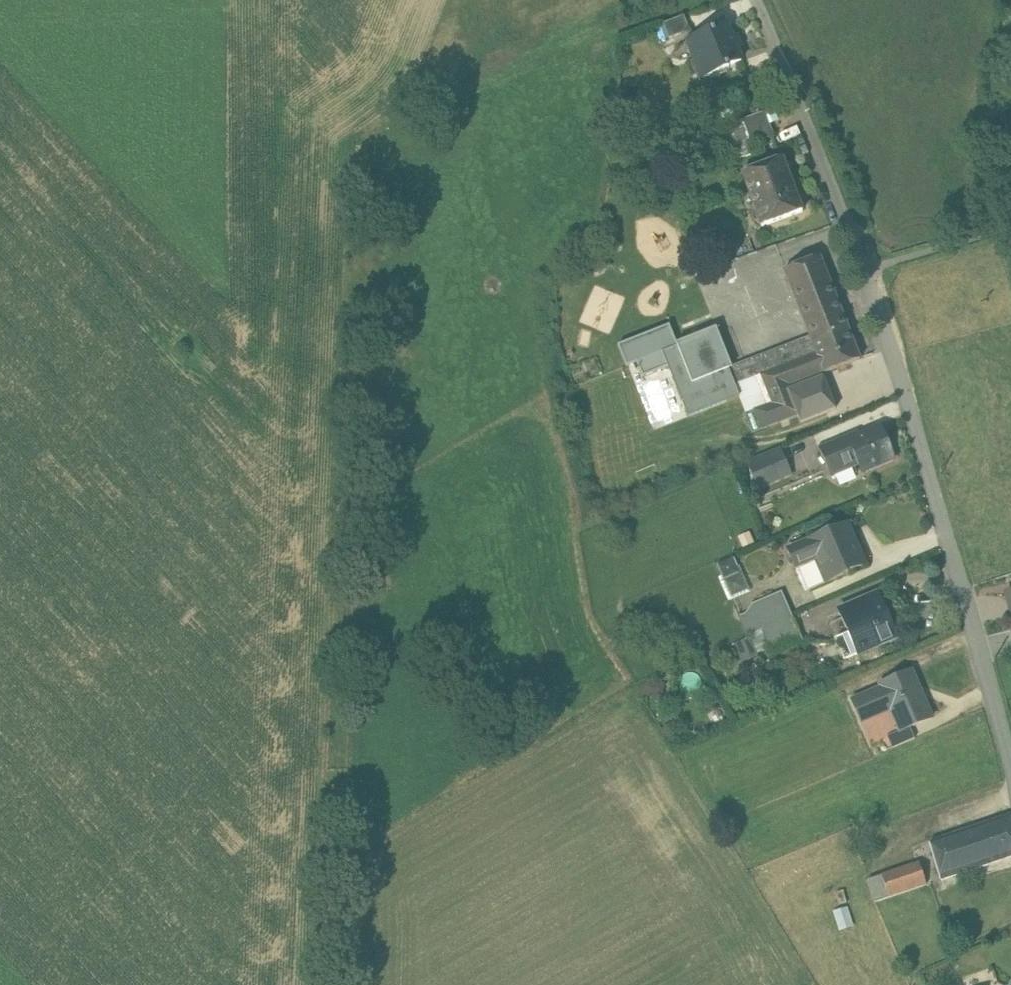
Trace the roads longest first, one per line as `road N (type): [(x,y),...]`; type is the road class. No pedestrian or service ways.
road 1 (residential): [(1010,770),(873,265),(759,0)]

